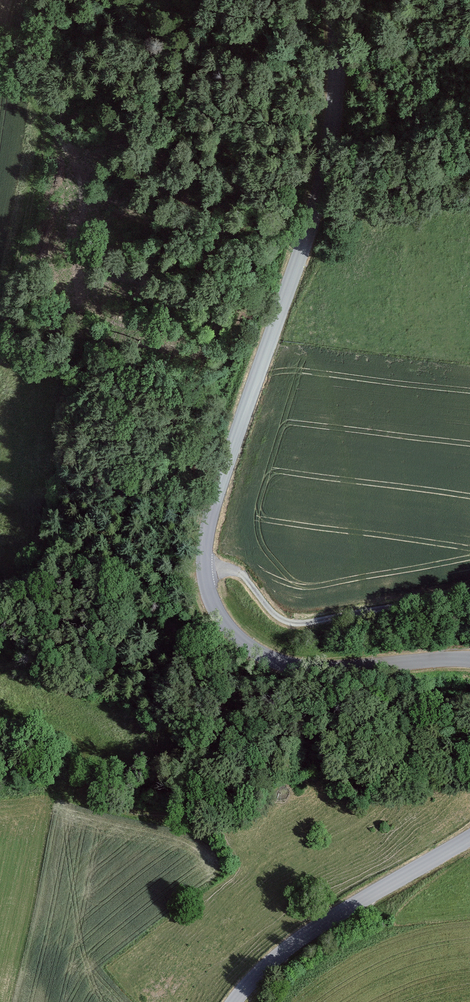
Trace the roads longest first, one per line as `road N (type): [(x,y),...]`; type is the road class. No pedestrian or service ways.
road 1 (track): [(53,0),(76,33),(96,234),(115,303),(46,374),(39,424),(80,500),(152,526),(207,531)]
road 2 (tertiary): [(202,562),(331,157),(345,76),(336,0)]
road 3 (tertiary): [(469,657),(326,663),(252,647),(204,594),(202,562)]
road 4 (unclassified): [(202,562),(239,572),(289,623),(469,584)]
road 5 (tertiary): [(236,1001),(256,974),(341,913),(469,839)]

